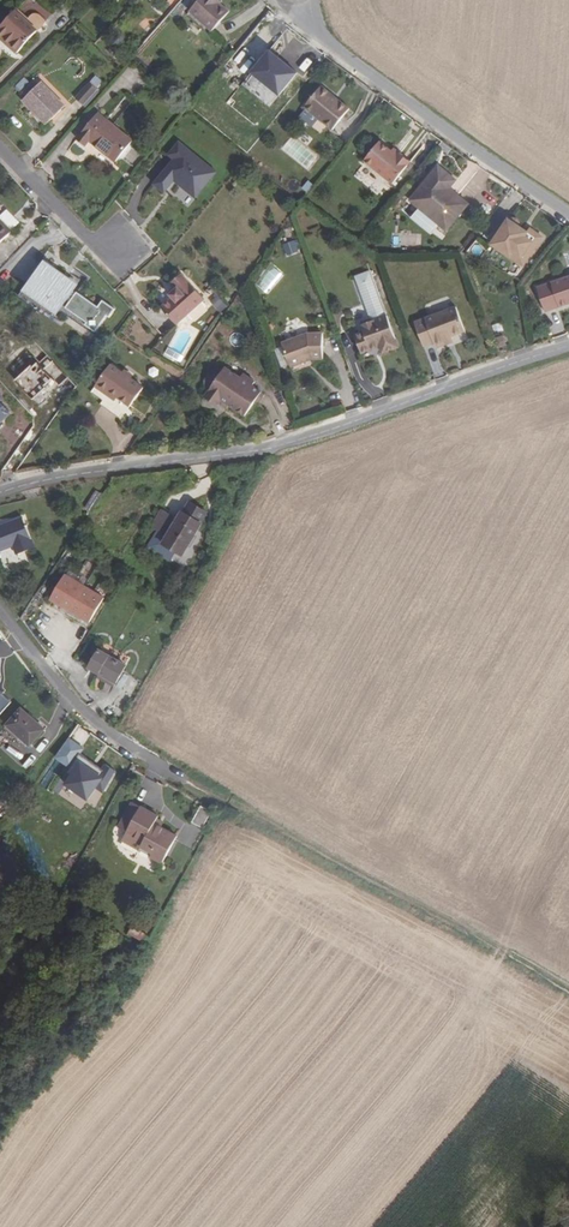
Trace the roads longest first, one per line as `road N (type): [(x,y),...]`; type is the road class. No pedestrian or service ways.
road 1 (residential): [(0,492),(265,450),(568,346)]
road 2 (track): [(568,995),(184,781)]
road 3 (residential): [(568,213),(331,44),(310,15)]
road 4 (residential): [(0,610),(77,706),(184,781)]
road 5 (residential): [(126,275),(0,150)]

